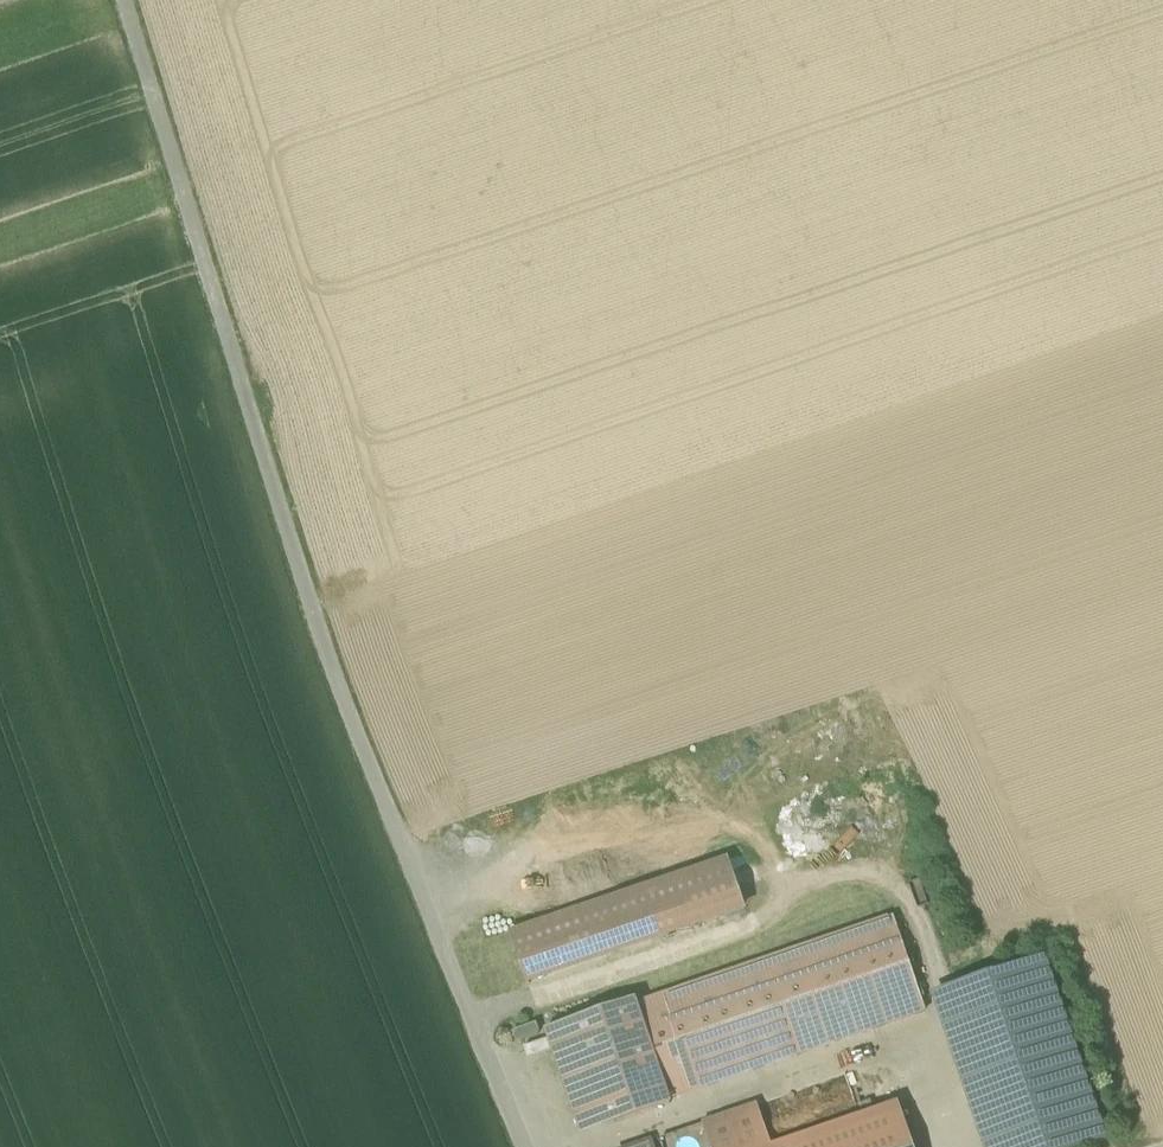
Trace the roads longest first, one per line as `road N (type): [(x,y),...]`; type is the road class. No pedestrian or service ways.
road 1 (unclassified): [(124,0),(323,657),(522,1146)]

